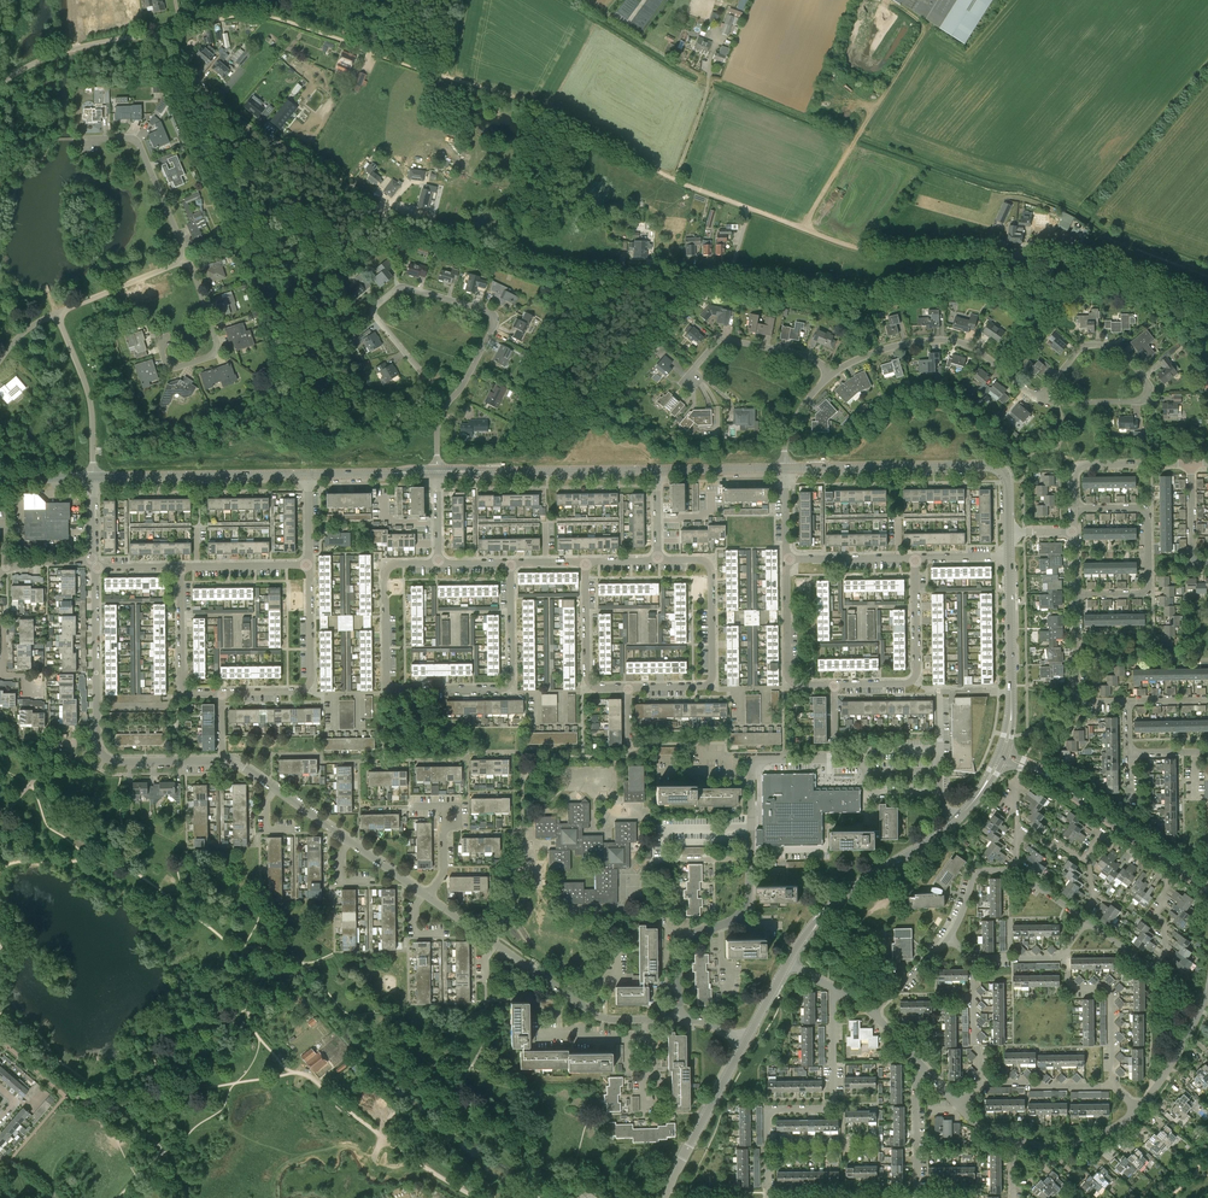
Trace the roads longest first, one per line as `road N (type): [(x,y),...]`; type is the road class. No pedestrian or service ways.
road 1 (unclassified): [(1007,254),(865,281),(745,265),(619,269),(499,256),(395,219),(233,114),(154,39)]
road 2 (unclassified): [(154,39),(198,19),(275,16),(539,106),(689,187),(845,245),(1007,254)]
road 3 (residential): [(428,897),(232,761),(105,757),(96,741),(95,568)]
road 4 (residential): [(510,562),(509,684),(392,689),(386,571),(438,563)]
road 5 (residential): [(436,472),(435,425),(491,310),(395,286),(378,300),(382,327),(425,379)]
road 6 (residential): [(679,1019),(596,1014),(428,897)]
road 7 (residential): [(833,988),(834,1101),(826,1108),(770,1112),(770,1197)]
road 8 (residential): [(1038,398),(1087,345),(1117,346),(1147,386),(1145,397),(1132,402),(1046,402)]
road 9 (residential): [(955,820),(936,794),(872,792),(866,764),(760,760),(751,776)]
road 10 (tertiary): [(1207,891),(1050,778),(1002,756)]
road 11 (residential): [(831,374),(905,343),(949,341),(974,348),(1038,398)]
road 12 (tertiary): [(785,469),(990,466),(1007,481)]
road 13 (tertiary): [(786,963),(841,896),(955,820)]
road 14 (residential): [(1076,595),(1149,587),(1149,517),(1142,508),(1075,508)]
road 15 (tertiary): [(436,472),(657,470)]
road 16 (track): [(476,1197),(294,1073)]
road 17 (residential): [(1081,859),(1101,832),(1172,881),(1155,916),(1166,950),(1153,968)]
road 18 (tertiary): [(92,477),(307,475)]
road 19 (residential): [(628,687),(711,682),(711,572),(700,560)]
road 20 (unclassified): [(1207,301),(1084,257),(1007,254)]
road 21 (residential): [(308,565),(307,687),(222,693)]
road 22 (tertiary): [(1002,756),(1011,715),(1009,557)]
road 23 (residential): [(915,561),(913,680),(834,684)]
road 24 (residential): [(679,1019),(680,953),(699,933),(738,916),(751,859)]
road 25 (residential): [(172,335),(161,341),(177,367),(211,357),(216,333),(188,259)]
road 26 (residential): [(188,259),(138,142),(119,135),(90,143)]
road 27 (residential): [(690,384),(689,373),(719,339),(800,353),(831,374)]
road 28 (tertiary): [(664,1197),(745,1041)]
road 29 (residential): [(92,477),(86,376),(56,314)]
road 30 (residential): [(834,684),(789,678),(787,559)]
road 31 (residential): [(1112,1086),(1109,992),(1071,986),(1067,957)]
road 32 (residential): [(585,561),(587,680),(628,687)]
road 33 (residential): [(222,693),(182,685),(181,566)]
road 34 (residential): [(1075,508),(1074,476),(1083,464),(1190,464)]
road 35 (residential): [(1127,701),(1079,700),(1076,595)]
road 36 (unclassified): [(0,85),(54,54),(137,37)]
road 37 (residential): [(56,314),(188,259)]
road 38 (residential): [(979,1083),(1112,1086)]
road 39 (residential): [(1015,1141),(1079,1142),(1137,1109)]
road 40 (residential): [(915,1197),(915,1085),(926,1071)]
road 41 (tertiary): [(307,475),(436,472)]
road 42 (residential): [(787,559),(915,561)]
road 43 (tertiary): [(657,470),(785,469)]
road 44 (residential): [(181,566),(308,565)]
road 45 (residential): [(1137,1109),(1202,1003)]

